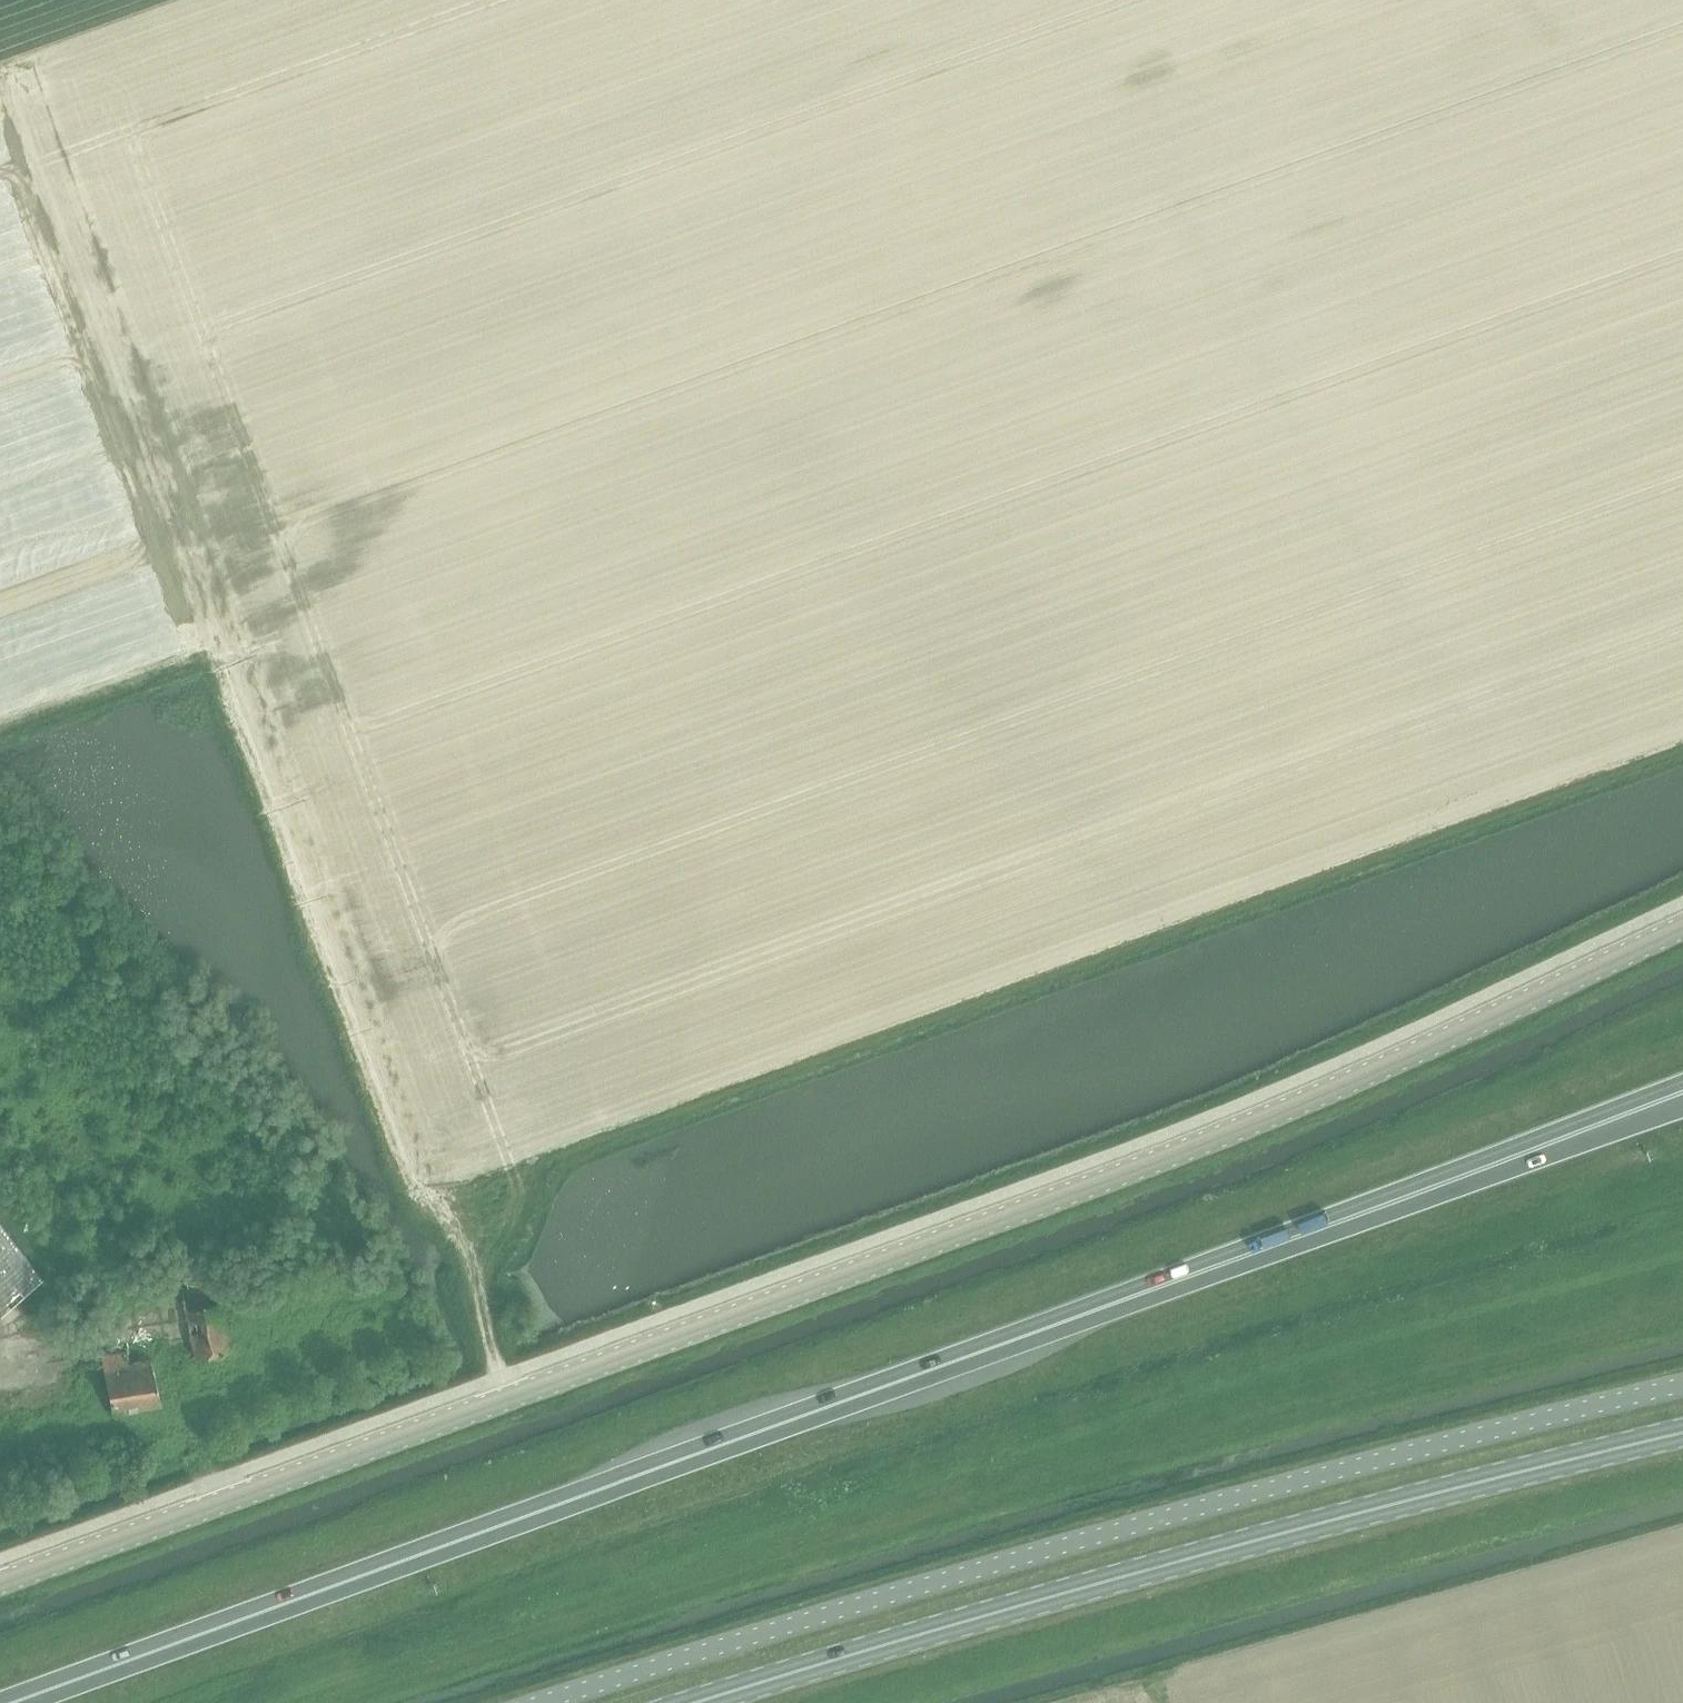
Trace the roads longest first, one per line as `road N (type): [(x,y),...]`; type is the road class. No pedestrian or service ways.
road 1 (secondary): [(0,1585),(1187,1151),(1682,929)]
road 2 (trunk): [(1682,1092),(15,1702)]
road 3 (unclassified): [(1682,1385),(1081,1540),(540,1702)]
road 4 (secondary): [(698,1702),(1095,1585),(1682,1433)]

